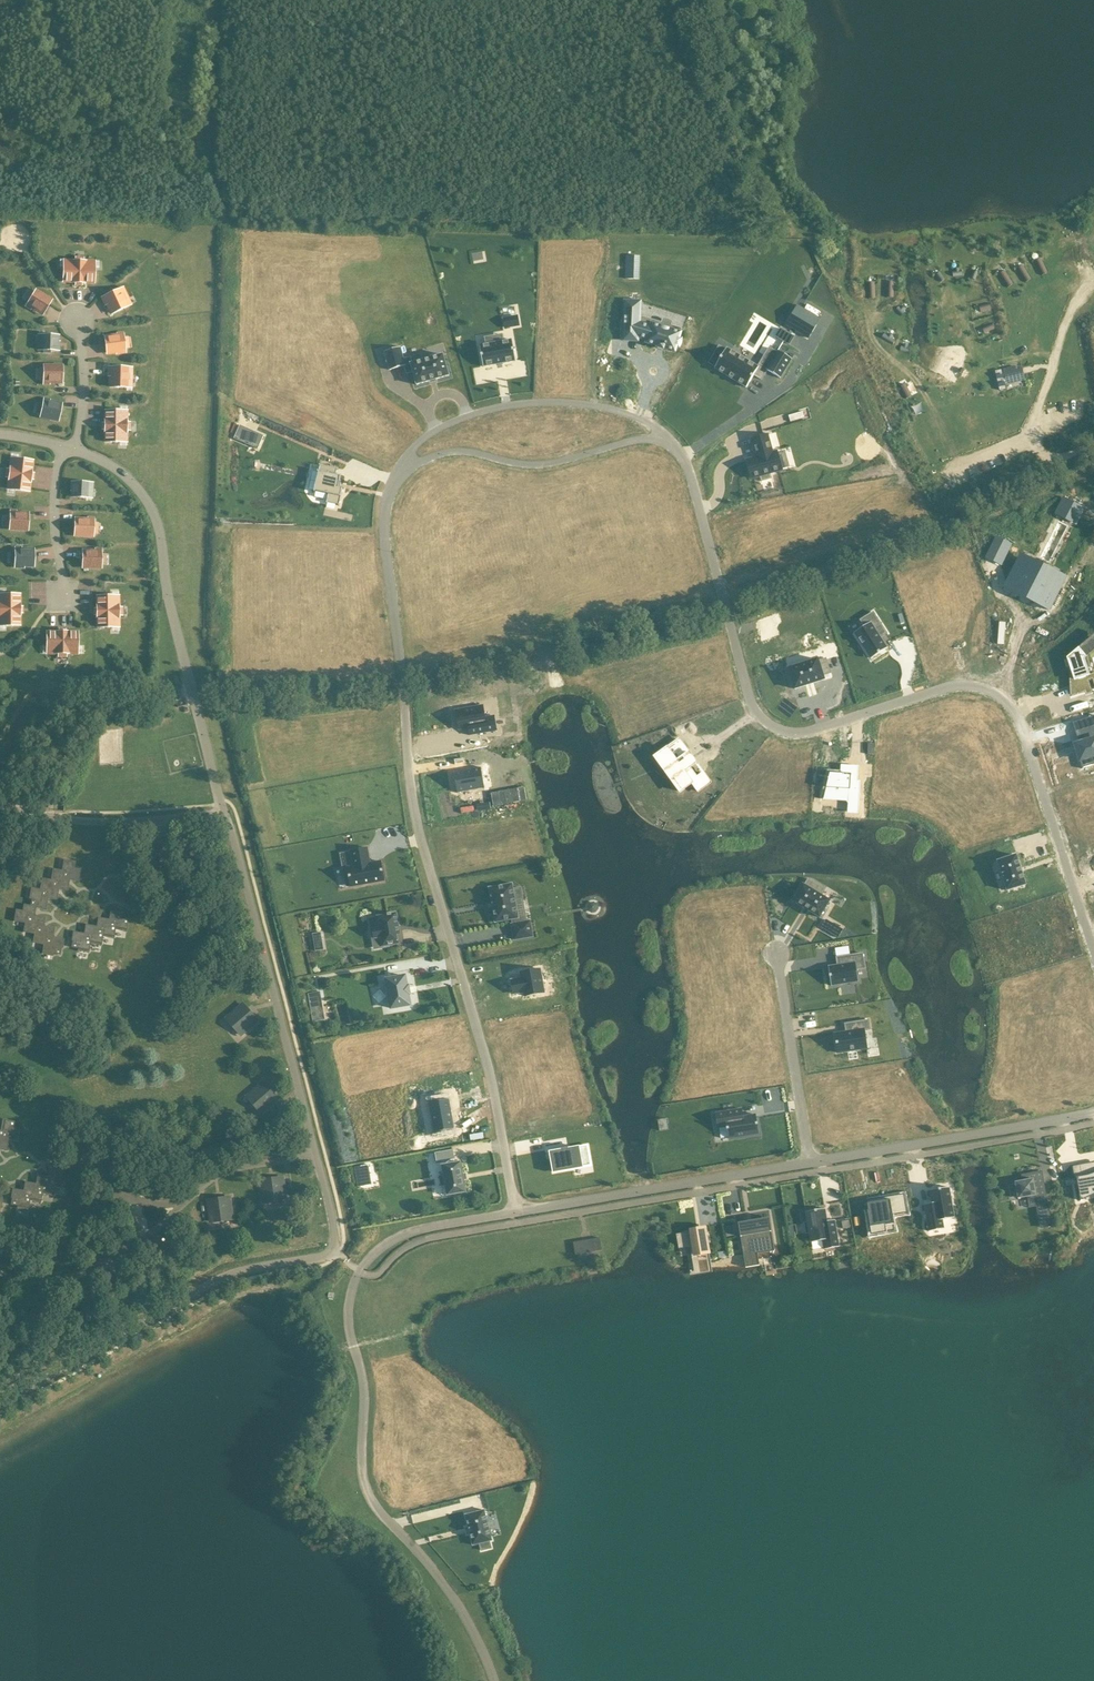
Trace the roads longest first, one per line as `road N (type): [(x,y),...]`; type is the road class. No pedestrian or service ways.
road 1 (residential): [(1093,951),(1024,733),(1000,698),(950,689),(793,731),(756,709),(687,467),(663,431),(629,413),(575,401),(522,402),(453,420),(417,443),(387,505),(385,542),(405,703)]
road 2 (residential): [(494,1680),(463,1612),(367,1487),(365,1384),(349,1304),(368,1260),(396,1238),(516,1213)]
road 3 (residential): [(516,1213),(1093,1112)]
road 4 (residential): [(516,1213),(491,1076),(414,811),(405,703)]
road 5 (track): [(679,453),(639,441),(538,464),(455,453),(423,461),(396,483)]

